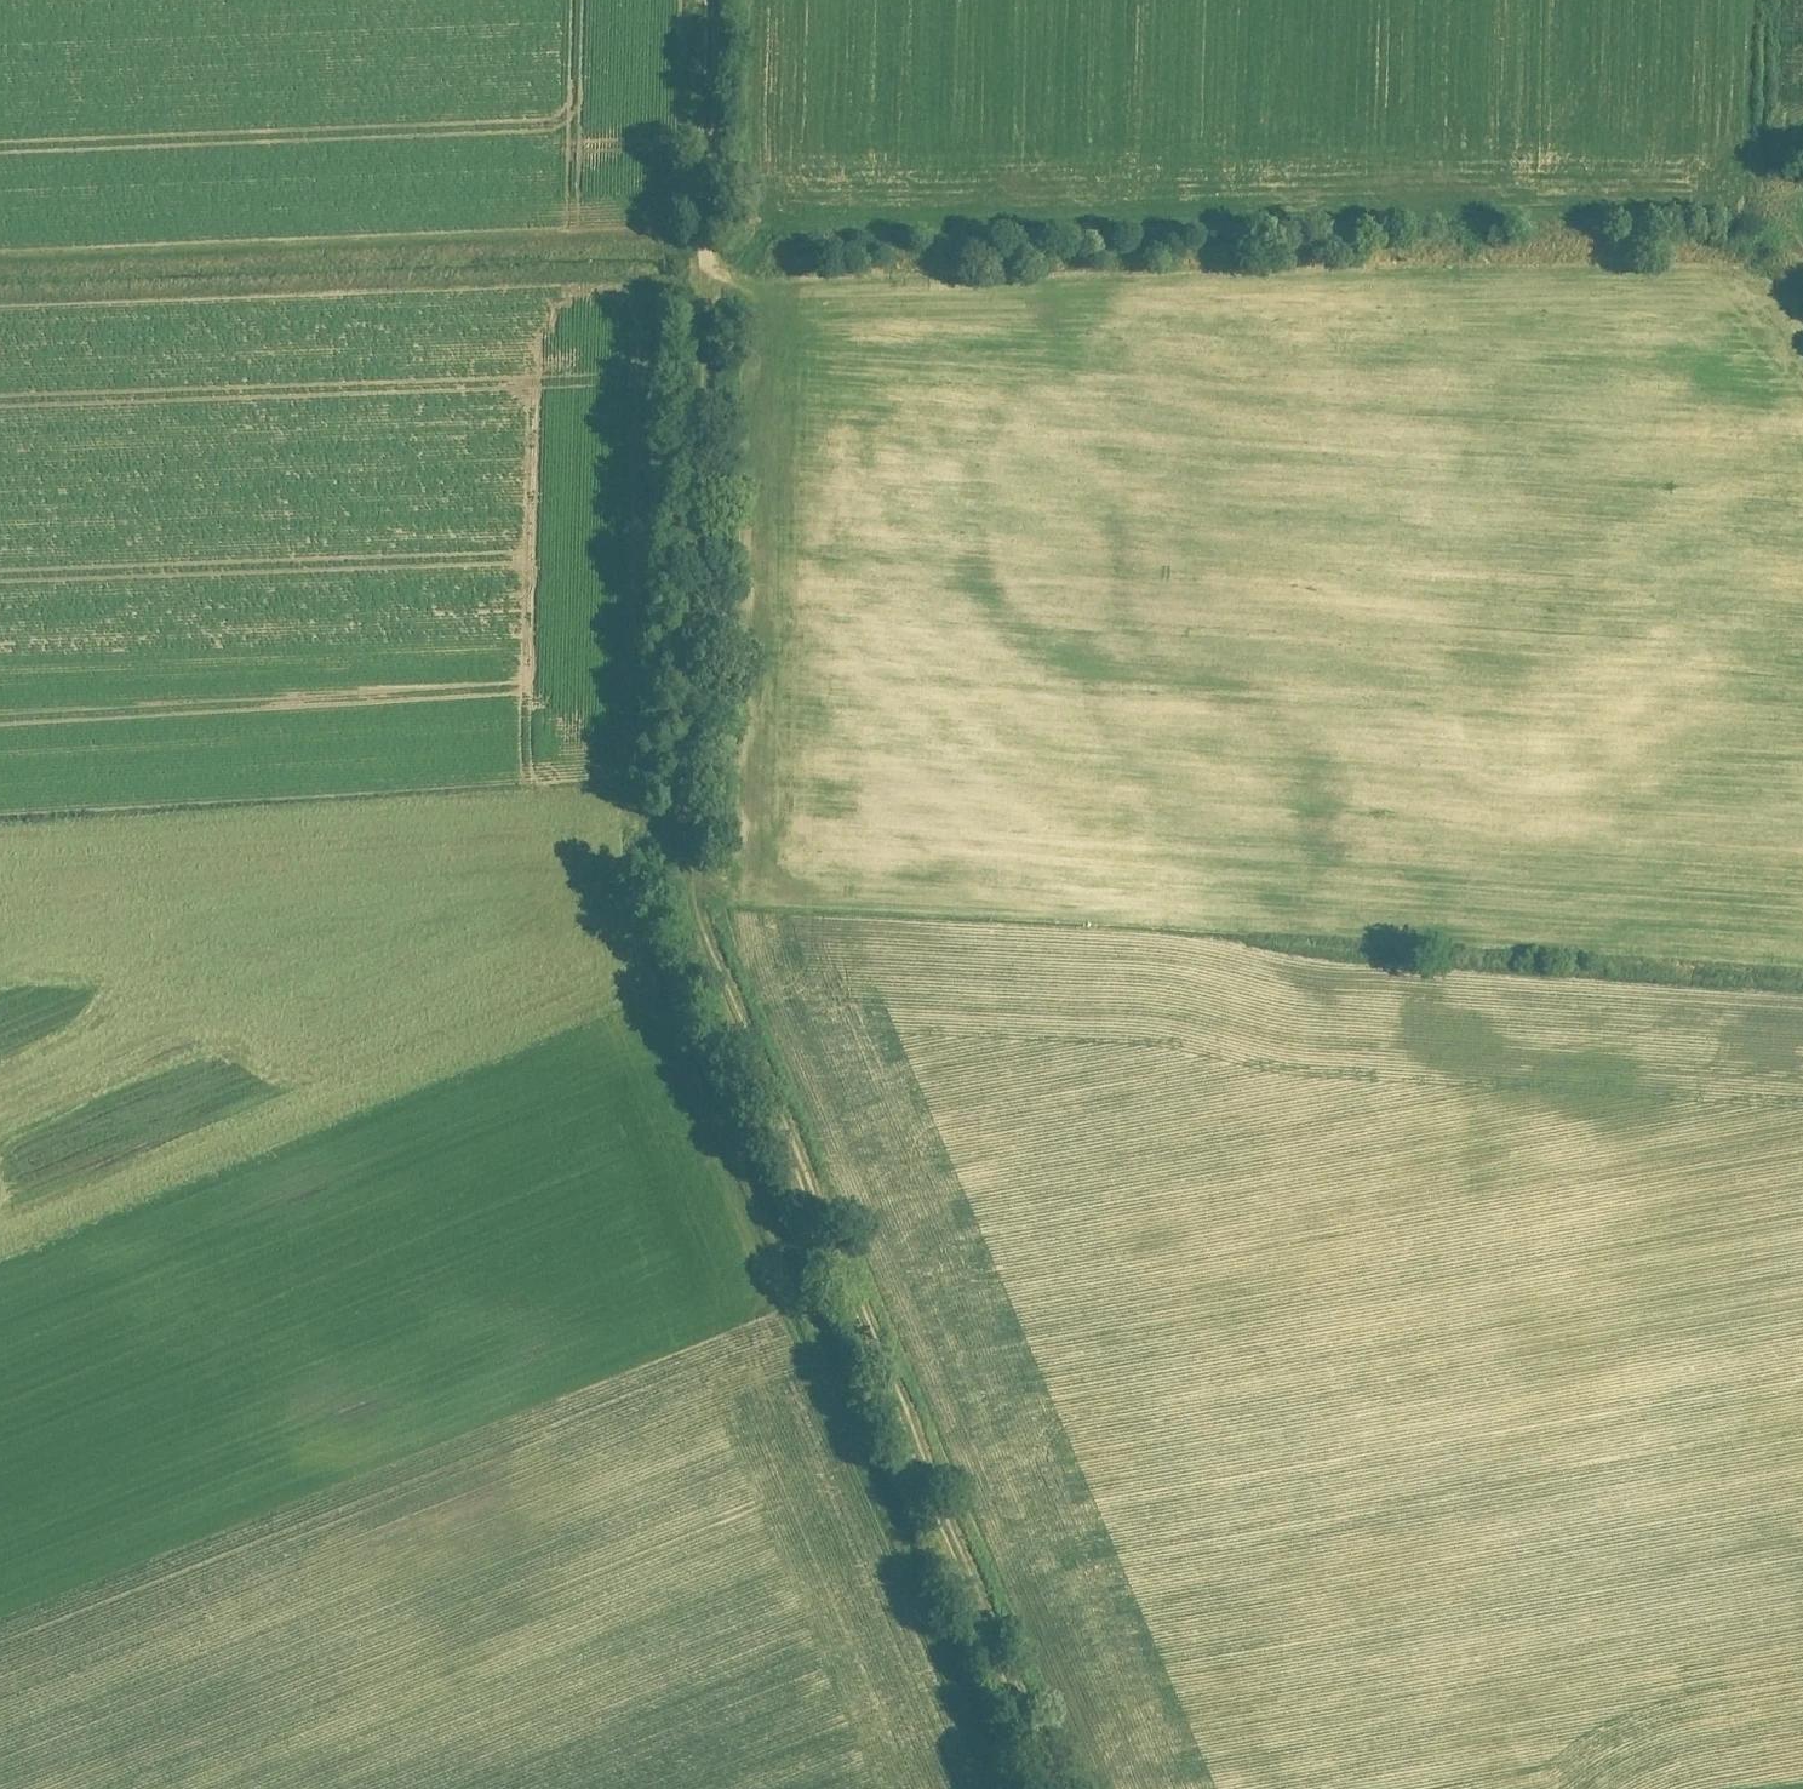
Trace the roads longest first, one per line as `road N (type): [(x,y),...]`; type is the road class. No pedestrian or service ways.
road 1 (track): [(1088,1788),(665,740),(690,0)]

